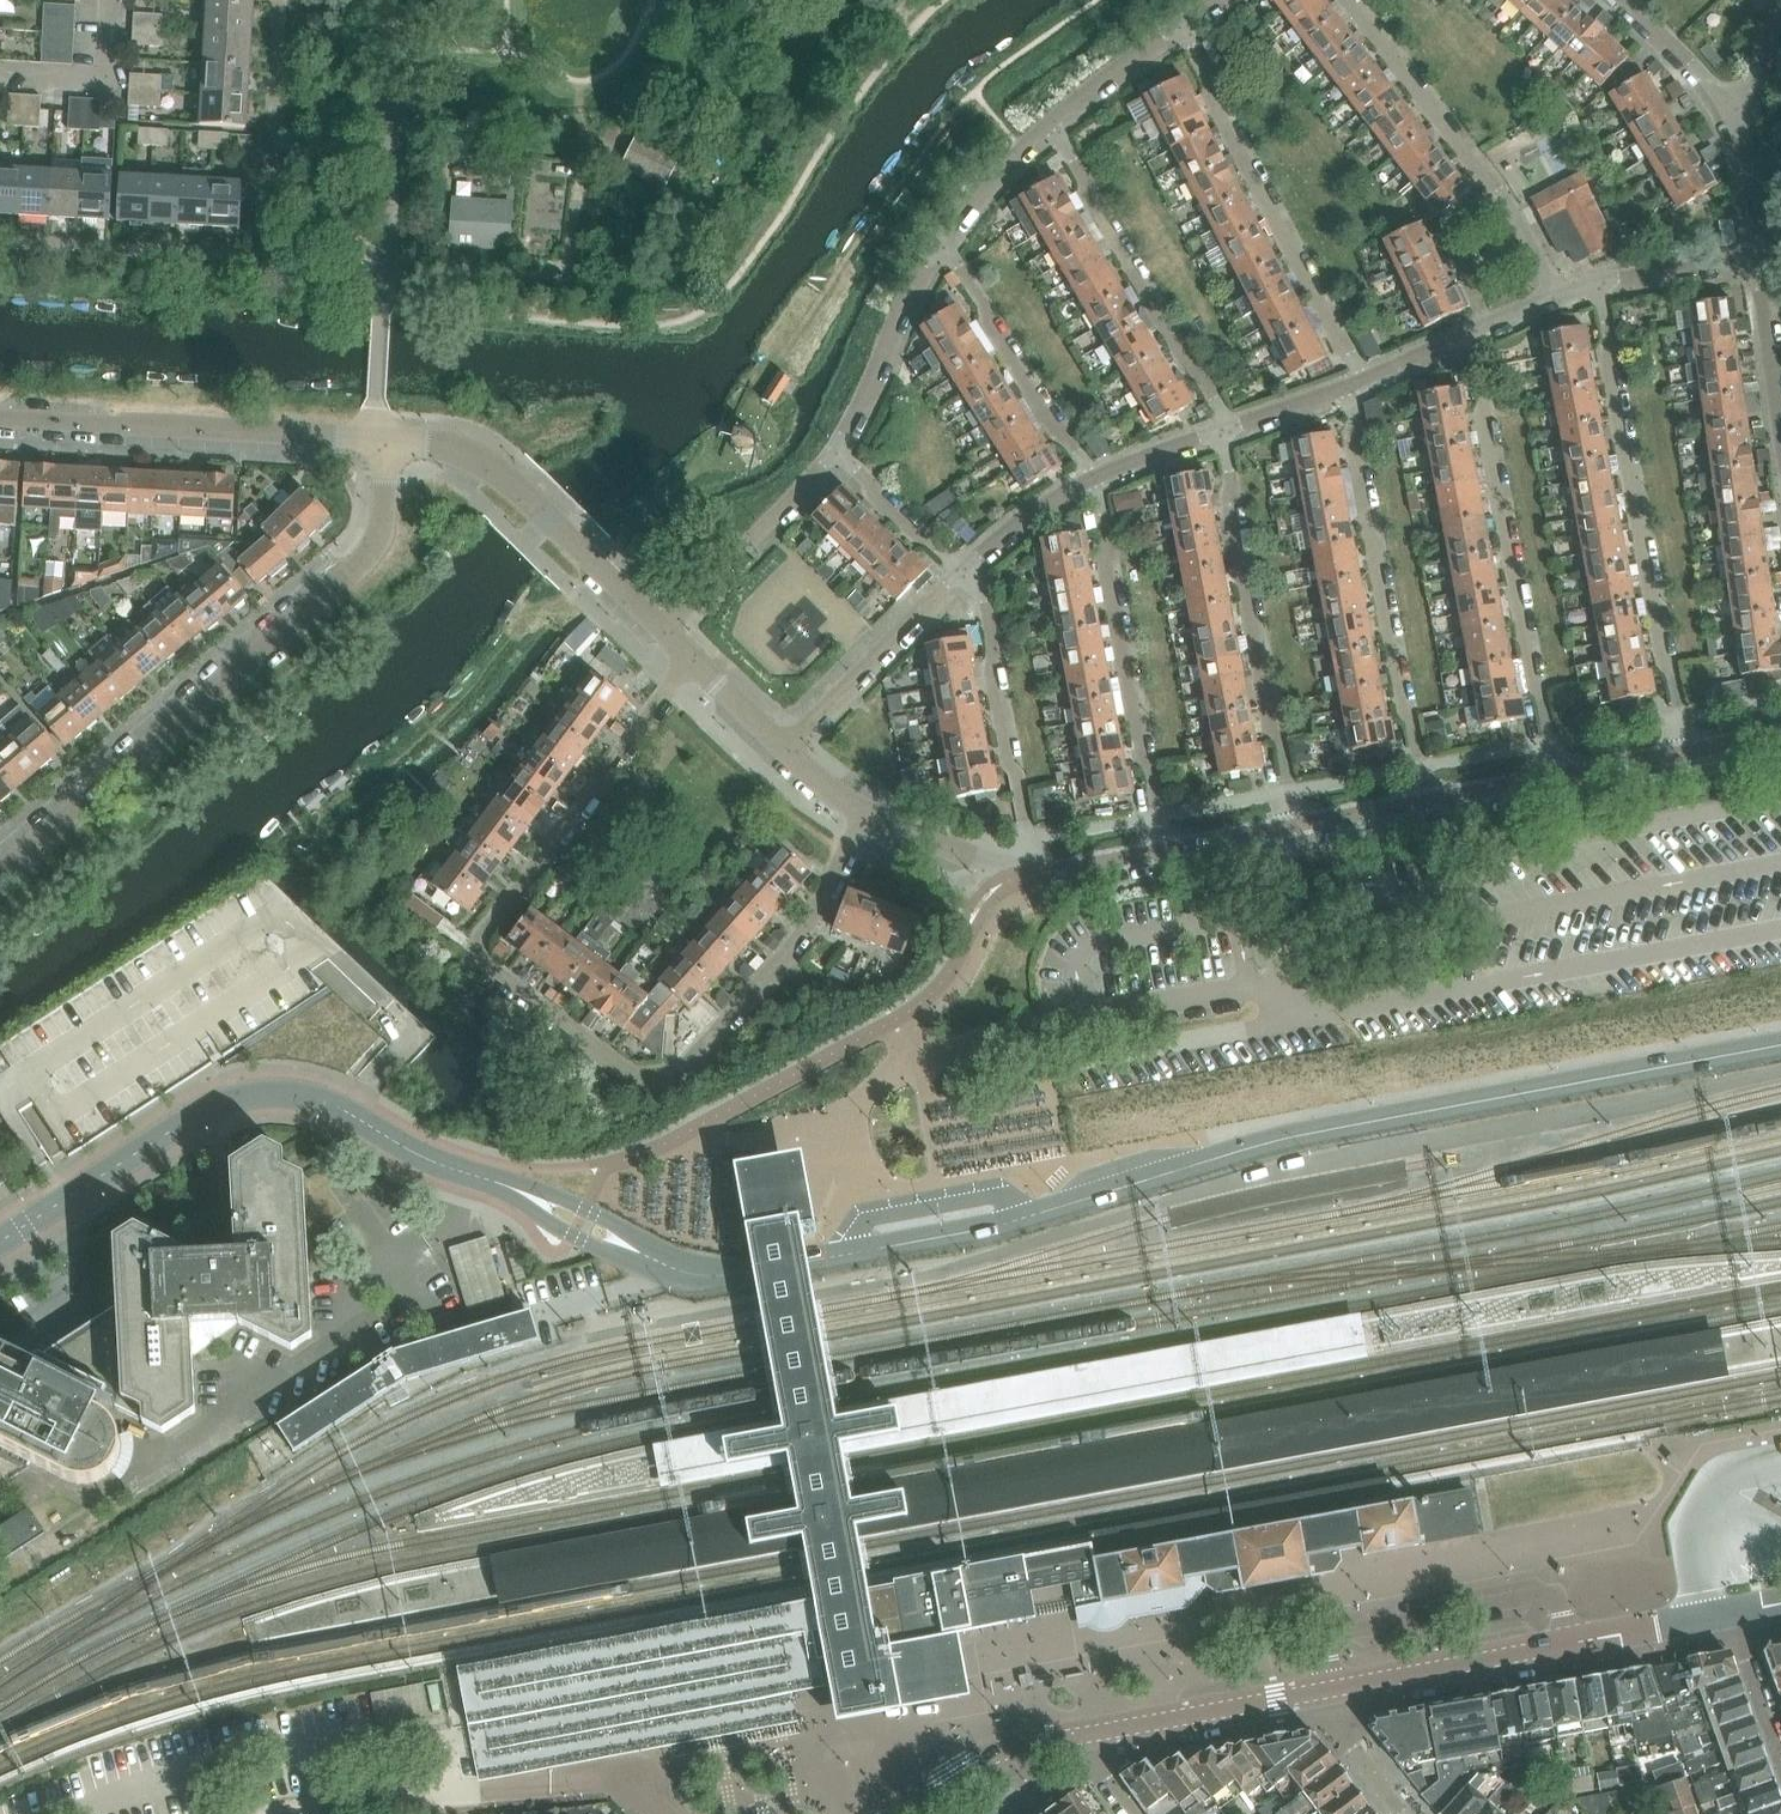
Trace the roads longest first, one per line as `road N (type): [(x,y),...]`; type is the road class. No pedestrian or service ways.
road 1 (tertiary): [(0,1243),(183,1122),(269,1091),(326,1101),(425,1159),(509,1188),(685,1273),(738,1276),(852,1255)]
road 2 (residential): [(867,817),(812,921),(675,1076),(650,1082),(480,956),(478,936),(691,660)]
road 3 (tertiary): [(1025,1219),(1293,1139),(1780,1046)]
road 4 (residential): [(0,863),(358,559),(375,524),(376,439)]
road 5 (residential): [(1596,281),(1684,755)]
road 6 (residential): [(1468,335),(1554,780)]
road 7 (unclassified): [(376,439),(401,0)]
road 8 (residential): [(1340,385),(1416,805)]
road 9 (residential): [(1219,425),(1296,828)]
road 10 (unclassified): [(1331,1690),(1729,1614)]
road 11 (residential): [(1359,379),(1173,34)]
road 12 (residential): [(1089,477),(1165,852)]
road 13 (residential): [(376,439),(0,416)]
road 14 (residential): [(670,640),(483,459),(454,444),(376,439)]
road 15 (residential): [(1559,291),(1351,0)]
road 16 (residential): [(1219,425),(1050,126)]
road 17 (residential): [(976,557),(1034,876)]
road 18 (residential): [(1089,477),(941,248)]
road 19 (residential): [(840,457),(670,640)]
road 20 (residential): [(786,750),(958,572)]
road 21 (unclassified): [(1091,1734),(1331,1690)]
road 22 (residential): [(941,248),(840,457)]
road 23 (unclassified): [(898,1813),(979,1761),(1091,1734)]
road 24 (unclassified): [(1025,1219),(1002,1195),(866,1220),(852,1255)]
road 25 (residential): [(1752,261),(1780,461)]
road 26 (tertiary): [(852,1255),(1025,1219)]
road 27 (residential): [(1730,121),(1603,0)]
road 28 (residential): [(958,572),(840,457)]
road 29 (residential): [(1050,126),(941,248)]
road 30 (residential): [(1596,281),(1752,261)]
road 31 (residential): [(1729,1614),(1780,1760)]
road 32 (residential): [(1173,34),(1050,126)]
road 33 (residential): [(1002,885),(867,817)]
road 34 (residential): [(1402,1813),(1336,1721),(1331,1690)]
road 35 (residential): [(1752,261),(1730,121)]
road 36 (residential): [(1416,805),(1554,780)]
road 37 (residential): [(1089,477),(1219,425)]
road 38 (residential): [(976,557),(1089,477)]
road 39 (residential): [(1034,876),(1165,852)]
road 40 (residential): [(1165,852),(1296,828)]
road 41 (residential): [(1554,780),(1684,755)]
road 42 (residential): [(786,750),(691,660)]
road 43 (residential): [(1219,425),(1340,385)]
road 44 (residential): [(1296,828),(1416,805)]

